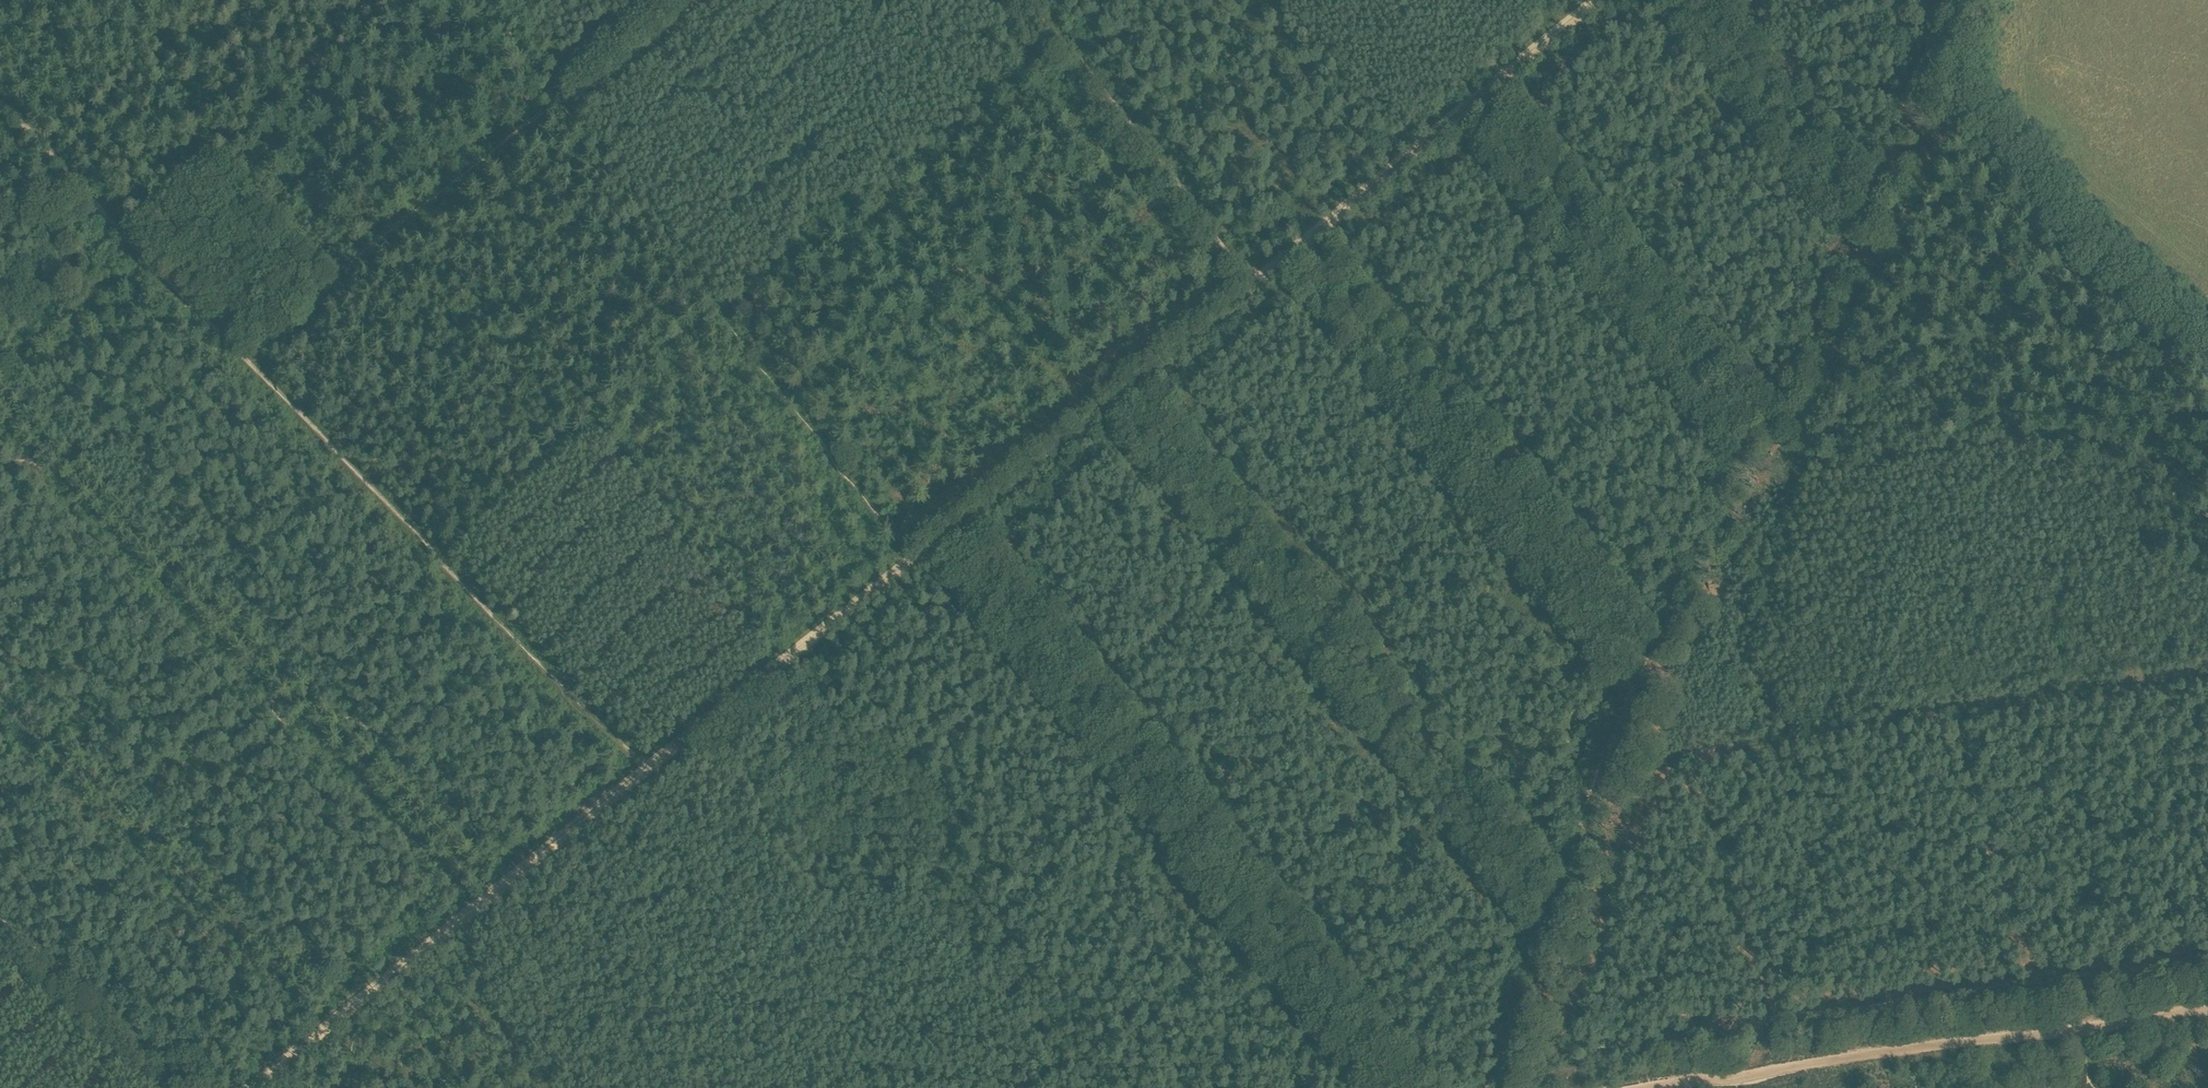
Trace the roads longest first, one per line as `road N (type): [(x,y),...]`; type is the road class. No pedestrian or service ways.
road 1 (track): [(1550,908),(1642,664),(1707,559),(1916,95),(1930,35)]
road 2 (track): [(949,532),(1408,1087)]
road 3 (track): [(484,0),(914,561)]
road 4 (track): [(498,892),(0,398)]
road 5 (track): [(1564,861),(1622,833),(1635,797),(1669,761),(2207,672)]
road 6 (track): [(1127,391),(1550,908)]
road 7 (track): [(1127,391),(1603,0)]
road 8 (track): [(241,354),(639,763)]
road 9 (track): [(241,354),(680,0)]
road 10 (track): [(2207,1007),(1659,1087)]
road 11 (track): [(1295,243),(1642,664)]
road 12 (track): [(1111,1087),(772,672)]
road 13 (track): [(1504,1061),(2033,992)]
road 14 (track): [(255,1087),(647,771)]
road 15 (track): [(0,696),(337,1023)]
road 16 (track): [(1472,96),(1757,441)]
road 17 (track): [(1930,35),(1960,106),(2064,236),(2207,356)]
road 18 (track): [(790,658),(1127,391)]
road 19 (track): [(1031,0),(1054,38),(1085,62),(1257,284)]
road 20 (track): [(1954,712),(2033,992)]
road 21 (track): [(1696,755),(1771,1031)]
road 22 (track): [(1689,0),(1862,210)]
road 23 (track): [(0,916),(199,1087)]
road 24 (track): [(40,143),(66,111),(212,0)]
road 25 (track): [(1503,1087),(1509,1004),(1550,908)]
road 26 (track): [(0,104),(116,227)]
road 27 (track): [(647,771),(772,672)]
road 28 (track): [(0,317),(116,227)]

